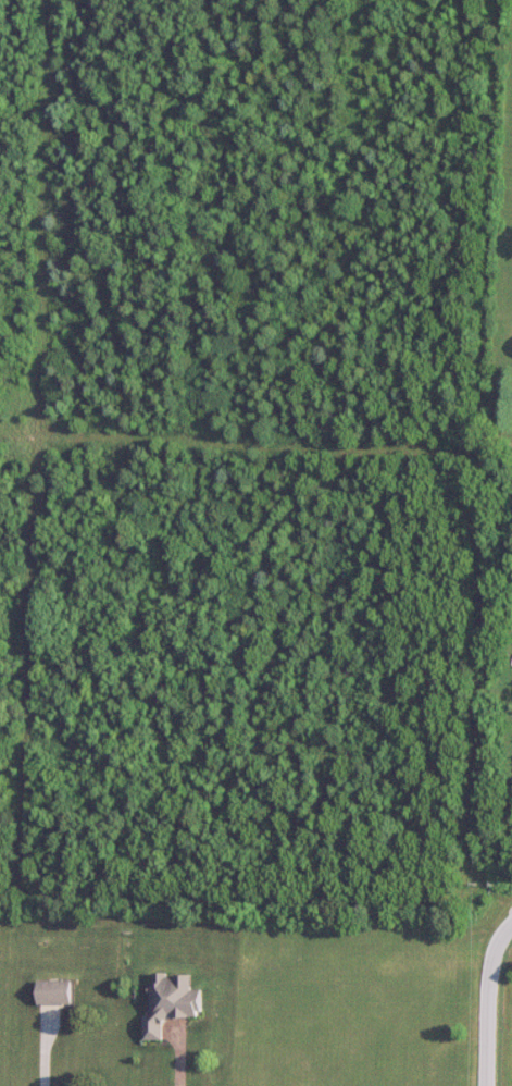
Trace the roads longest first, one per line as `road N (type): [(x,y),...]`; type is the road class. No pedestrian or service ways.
road 1 (residential): [(511,932),(491,970),(487,1085)]

